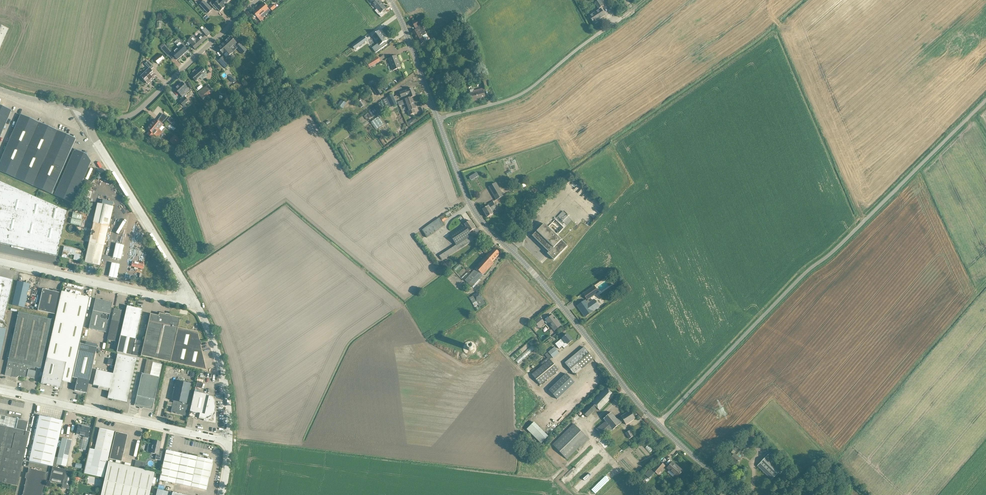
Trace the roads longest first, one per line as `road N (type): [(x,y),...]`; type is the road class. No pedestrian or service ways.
road 1 (unclassified): [(658,425),(985,100)]
road 2 (unclassified): [(658,425),(479,221),(438,119)]
road 3 (unclassified): [(438,119),(526,96),(652,0)]
road 4 (unclassified): [(229,442),(0,390)]
road 5 (unclassified): [(193,298),(93,135),(93,114)]
road 6 (unclassified): [(193,298),(0,261)]
road 7 (unclassified): [(136,115),(261,0)]
road 8 (unclassified): [(229,442),(216,348),(193,298)]
road 9 (unclassified): [(438,119),(389,0)]

